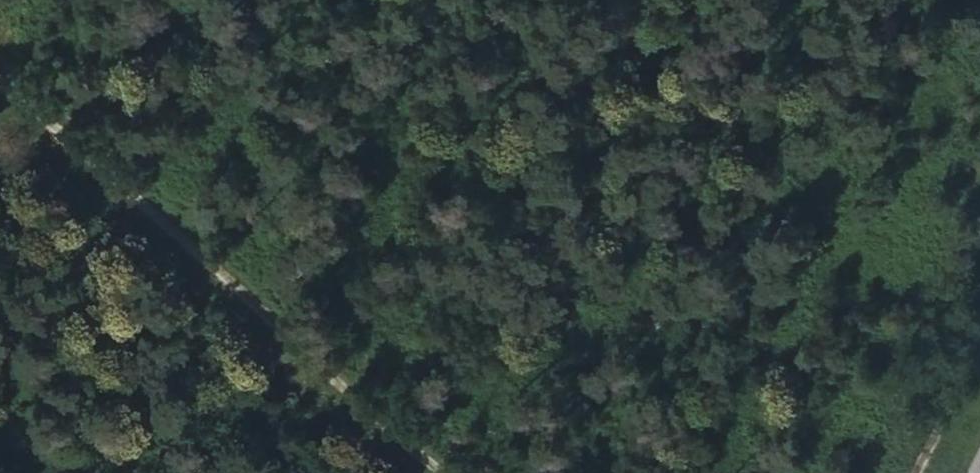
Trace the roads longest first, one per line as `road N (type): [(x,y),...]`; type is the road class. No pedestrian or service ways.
road 1 (track): [(0,98),(440,472)]
road 2 (track): [(916,472),(979,346)]

